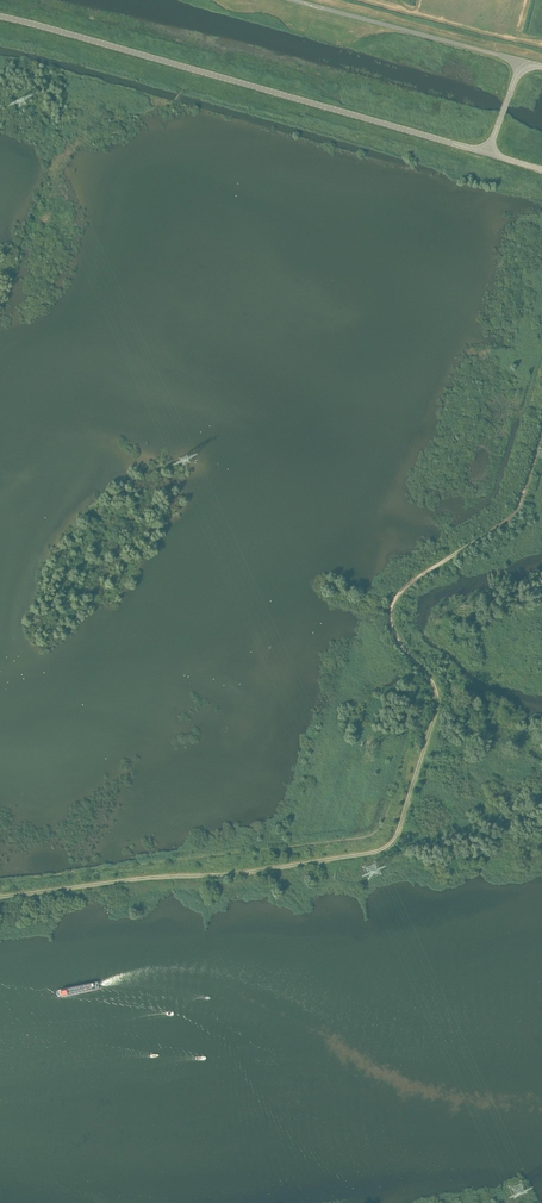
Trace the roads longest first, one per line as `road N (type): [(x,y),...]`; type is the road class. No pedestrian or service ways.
road 1 (track): [(541,431),(518,506),(415,580),(390,609),(394,635),(437,700),(391,845),(245,872),(0,897)]
road 2 (unclassified): [(0,15),(484,147)]
road 3 (unclassified): [(293,0),(523,61)]

